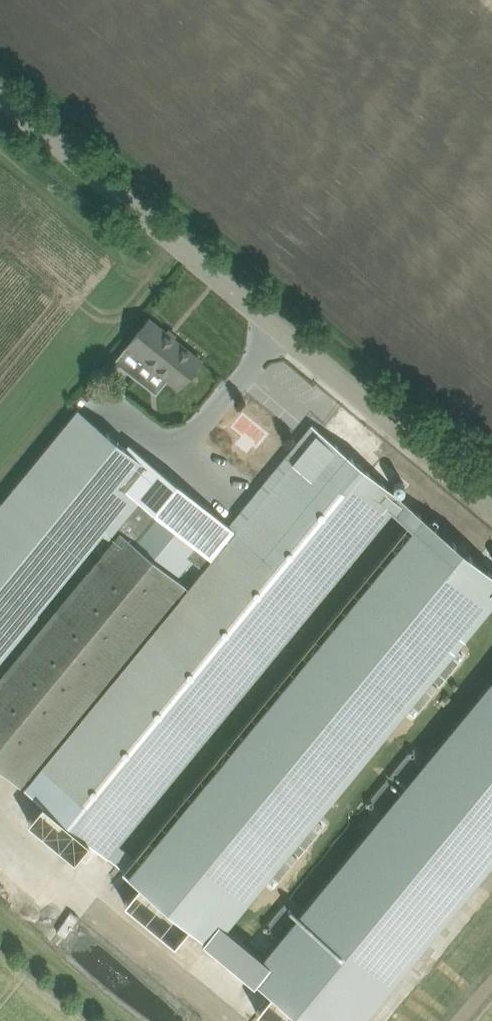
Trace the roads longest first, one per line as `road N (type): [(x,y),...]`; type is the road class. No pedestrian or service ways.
road 1 (unclassified): [(491,509),(0,96)]

